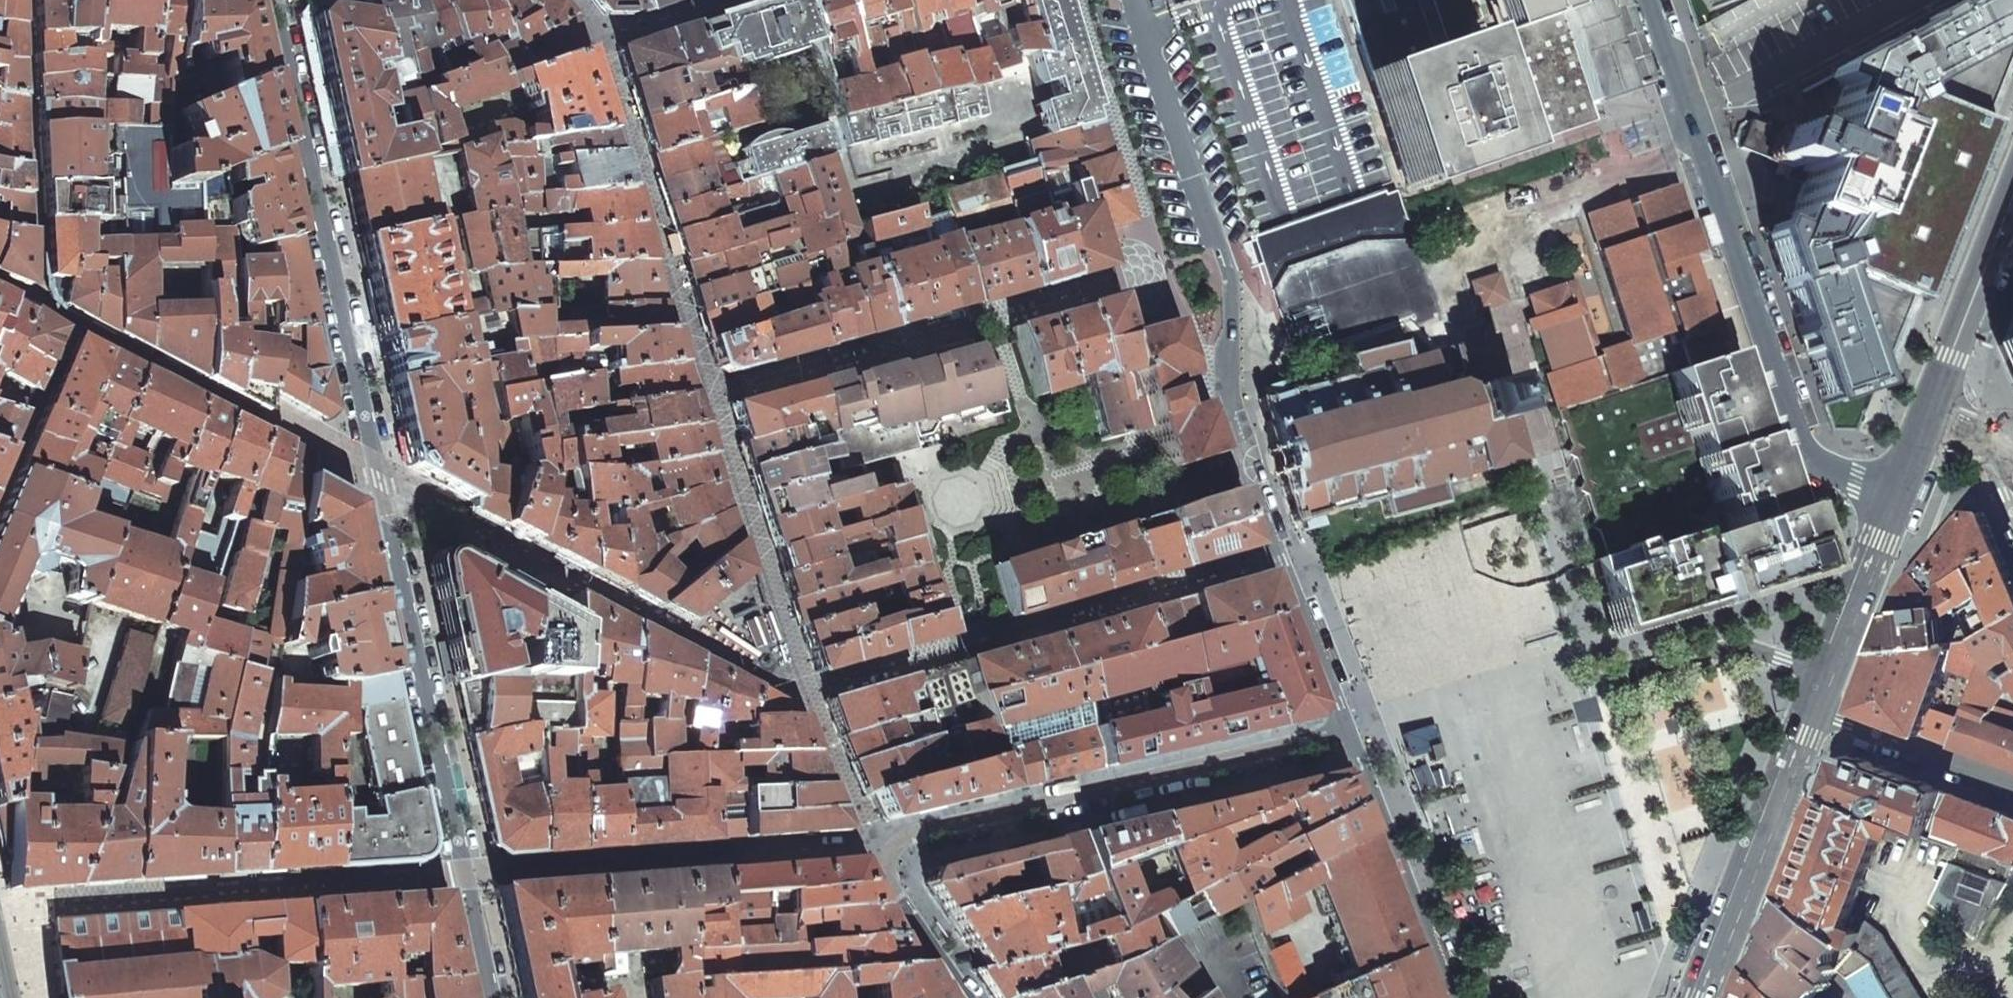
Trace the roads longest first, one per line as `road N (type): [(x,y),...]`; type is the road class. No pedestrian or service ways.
road 1 (residential): [(1450,997),(1226,393),(1230,275),(1132,0)]
road 2 (residential): [(496,997),(276,0)]
road 3 (residential): [(1895,494),(1823,463),(1800,438),(1648,0)]
road 4 (residential): [(1812,708),(1700,997)]
road 5 (residential): [(2012,184),(1924,414)]
road 6 (residential): [(1895,494),(1812,708)]
road 7 (residential): [(1812,708),(2012,783)]

